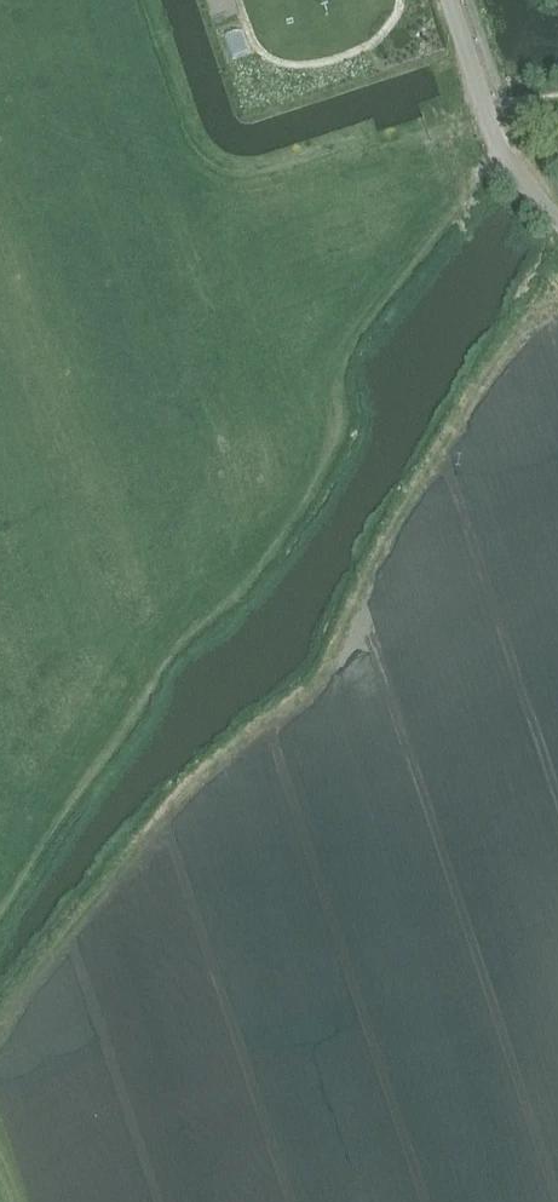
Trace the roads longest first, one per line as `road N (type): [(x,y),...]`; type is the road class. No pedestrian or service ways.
road 1 (unclassified): [(557,225),(501,158),(449,0)]

